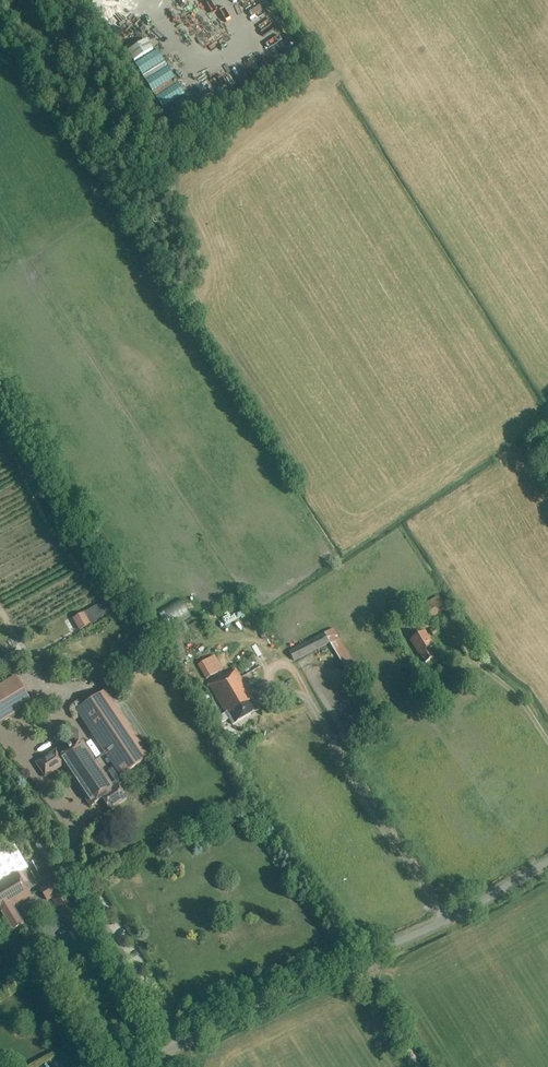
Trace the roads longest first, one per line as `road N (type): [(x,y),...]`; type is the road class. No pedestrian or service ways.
road 1 (unclassified): [(142,1066),(230,1014),(475,903),(547,859)]

